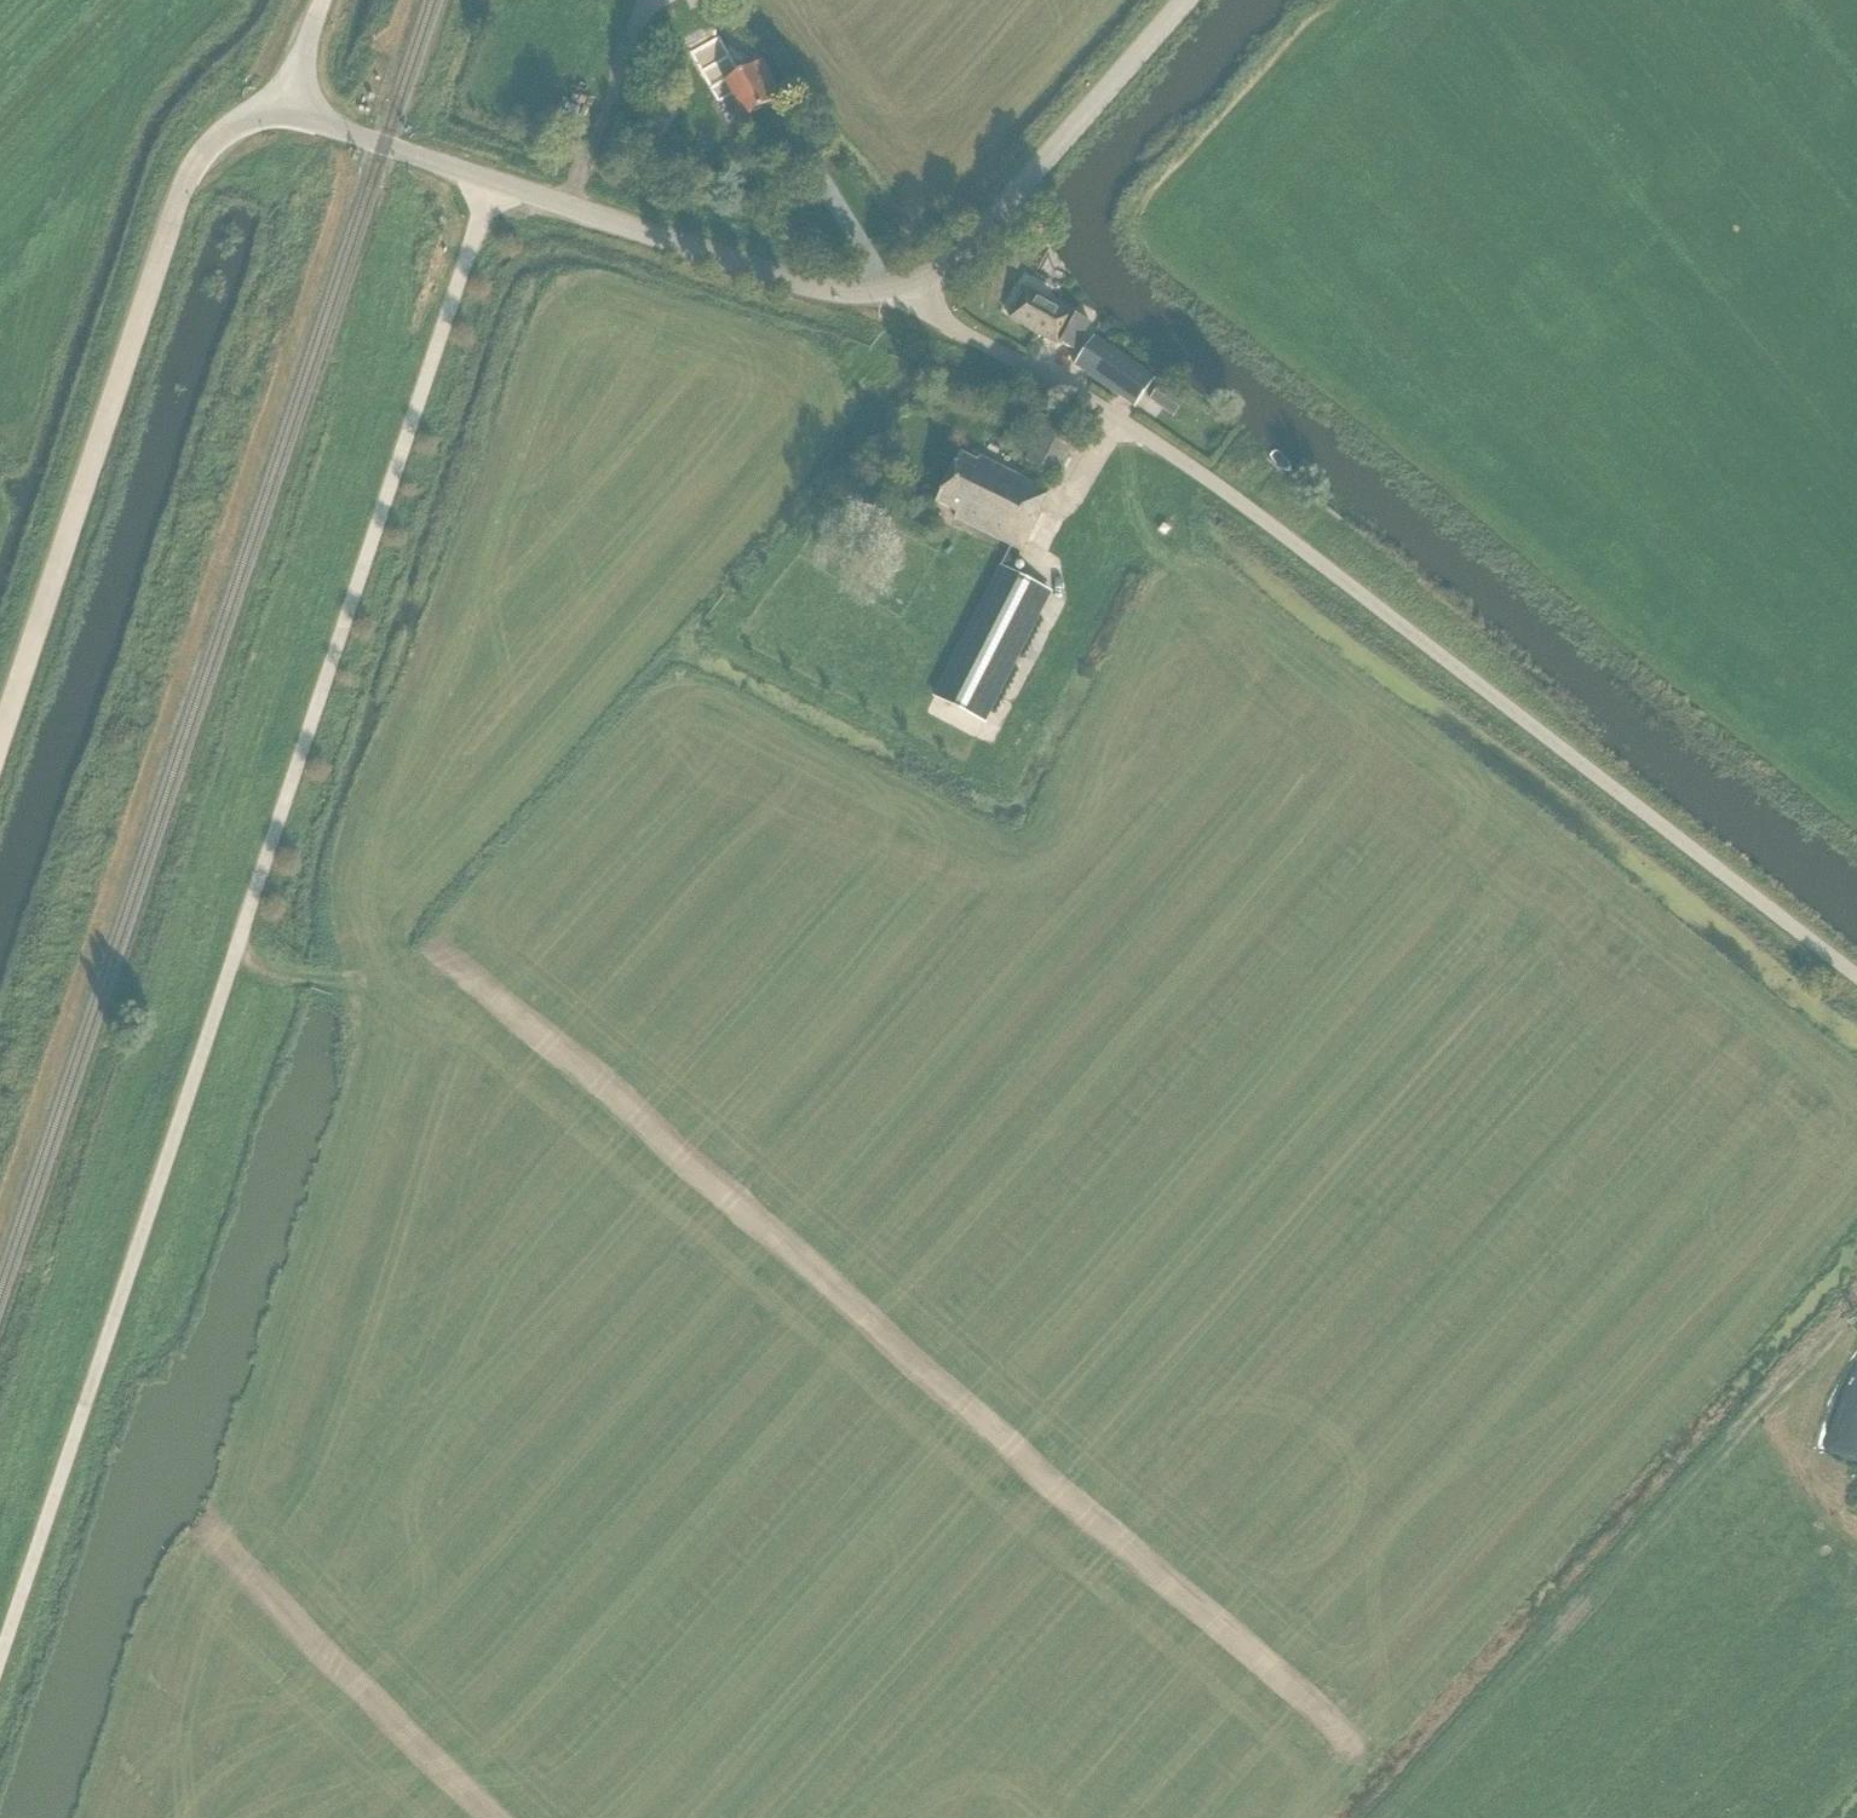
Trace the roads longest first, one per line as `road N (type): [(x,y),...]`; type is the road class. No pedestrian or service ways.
road 1 (unclassified): [(1856,977),(1247,513),(1088,399),(952,330),(908,284)]
road 2 (tertiary): [(0,746),(189,177),(236,129),(289,116)]
road 3 (tertiary): [(908,284),(871,294),(799,284),(289,116)]
road 4 (tertiary): [(908,284),(961,257),(1186,0)]
road 5 (tertiary): [(289,116),(323,0)]

